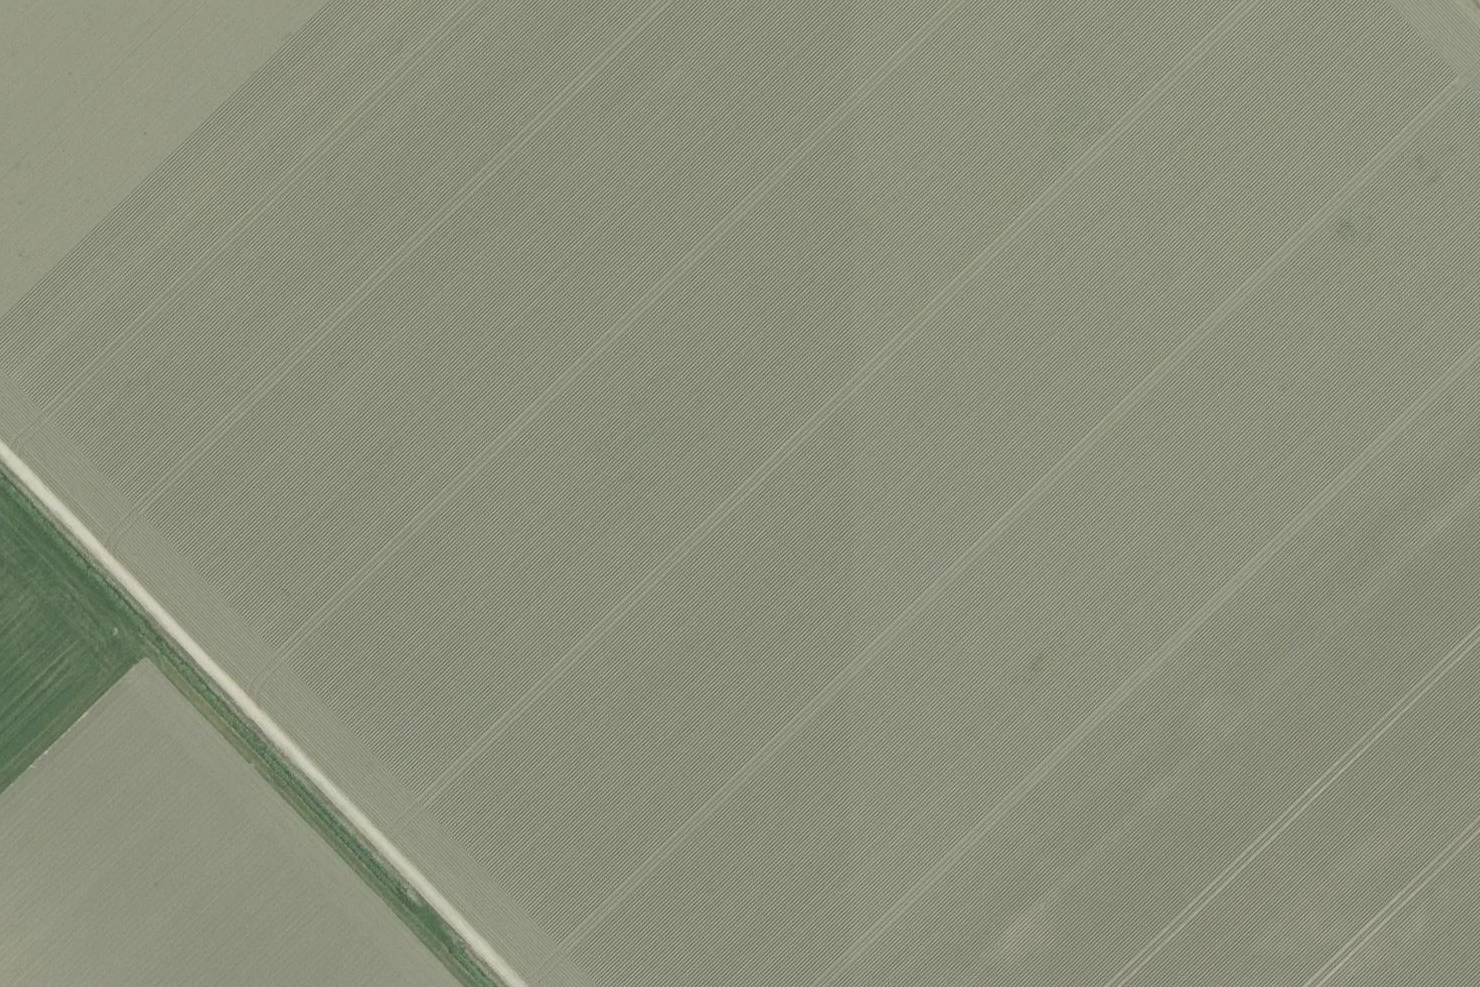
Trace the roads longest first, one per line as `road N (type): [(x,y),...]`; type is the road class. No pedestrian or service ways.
road 1 (track): [(517,986),(0,451)]

